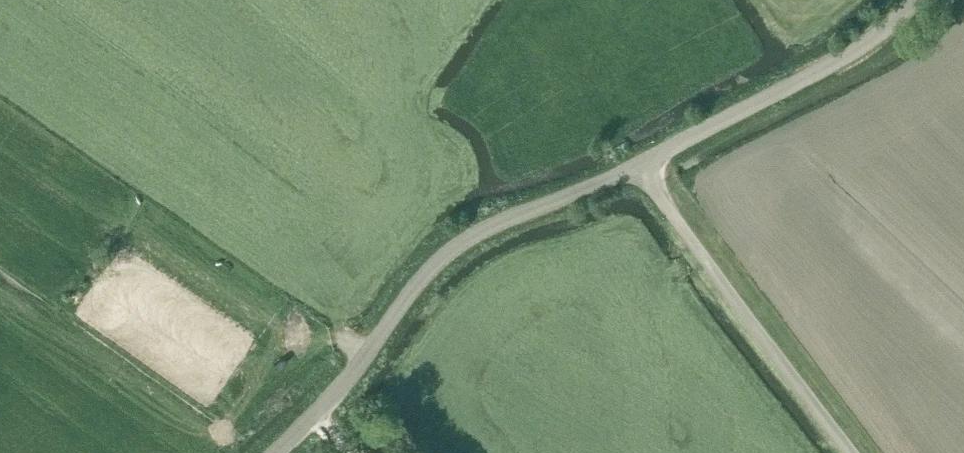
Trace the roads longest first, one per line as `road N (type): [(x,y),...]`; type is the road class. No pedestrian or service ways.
road 1 (unclassified): [(283,452),(347,391),(445,261),(636,176)]
road 2 (unclassified): [(839,452),(636,176)]
road 3 (unclassified): [(636,176),(884,40),(927,0)]

